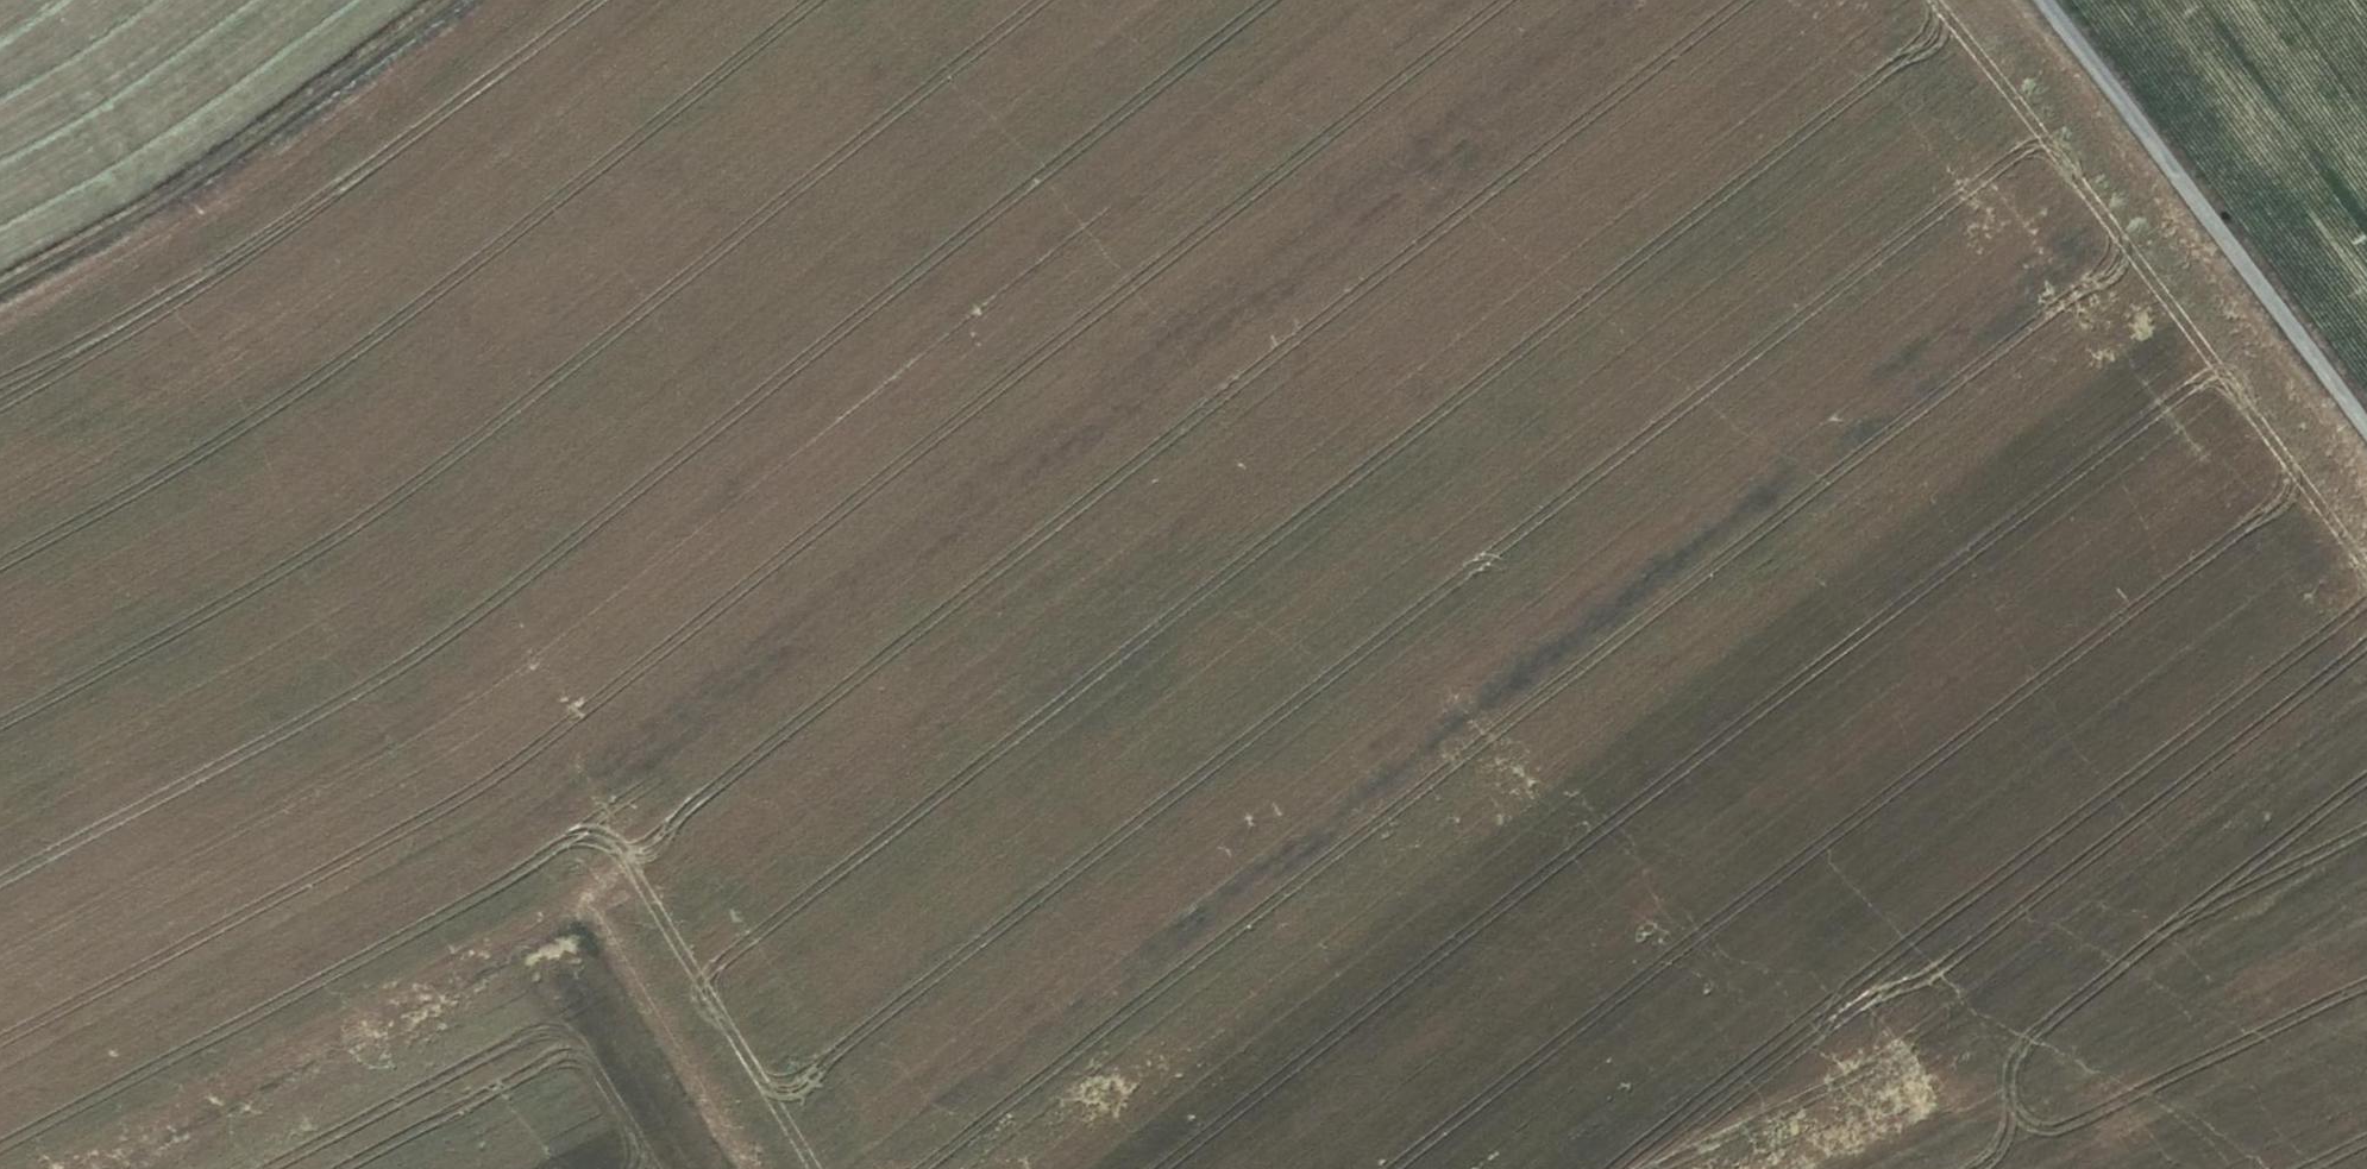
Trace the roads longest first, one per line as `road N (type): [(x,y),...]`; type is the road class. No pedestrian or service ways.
road 1 (track): [(0,289),(158,207),(444,0)]
road 2 (unclassified): [(2366,426),(2050,0)]

